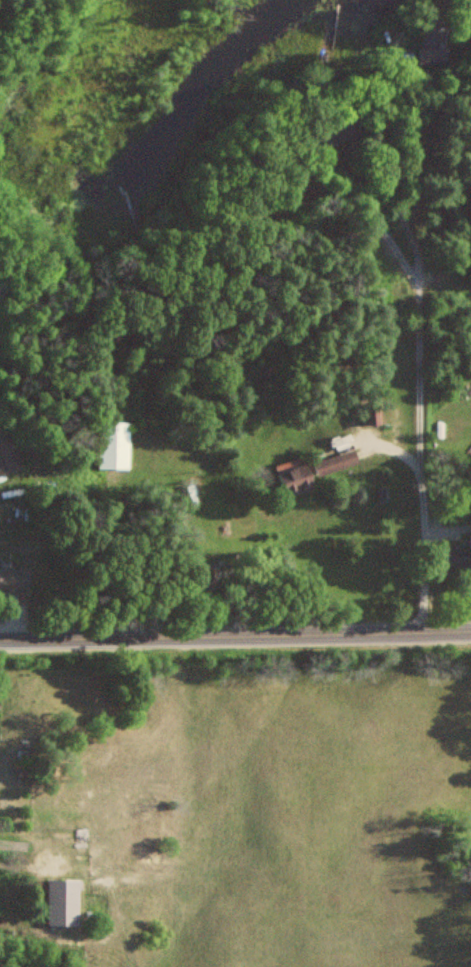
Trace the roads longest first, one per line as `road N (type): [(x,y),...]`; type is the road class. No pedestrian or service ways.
road 1 (tertiary): [(470,629),(0,637)]

